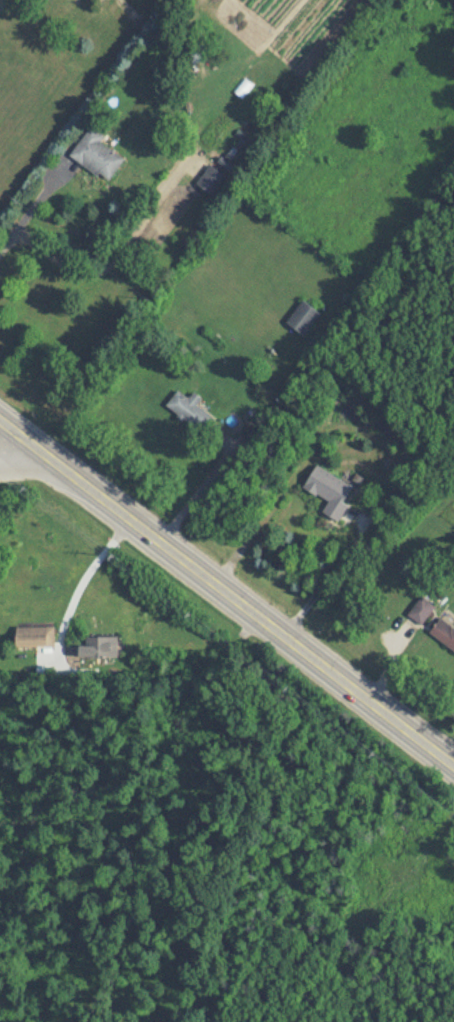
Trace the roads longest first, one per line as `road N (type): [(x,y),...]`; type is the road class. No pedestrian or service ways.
road 1 (tertiary): [(453,767),(0,420)]

